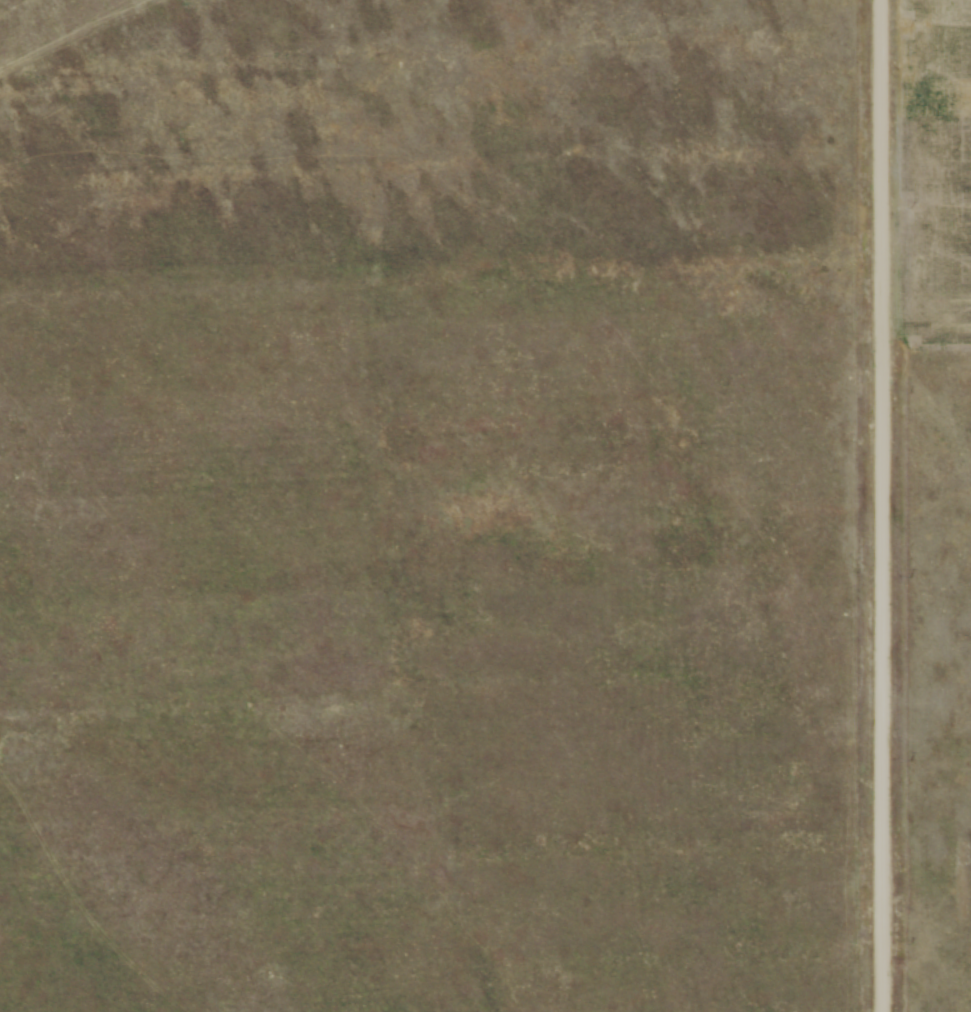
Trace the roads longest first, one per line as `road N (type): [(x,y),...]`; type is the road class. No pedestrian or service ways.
road 1 (tertiary): [(881,0),(882,1011)]

